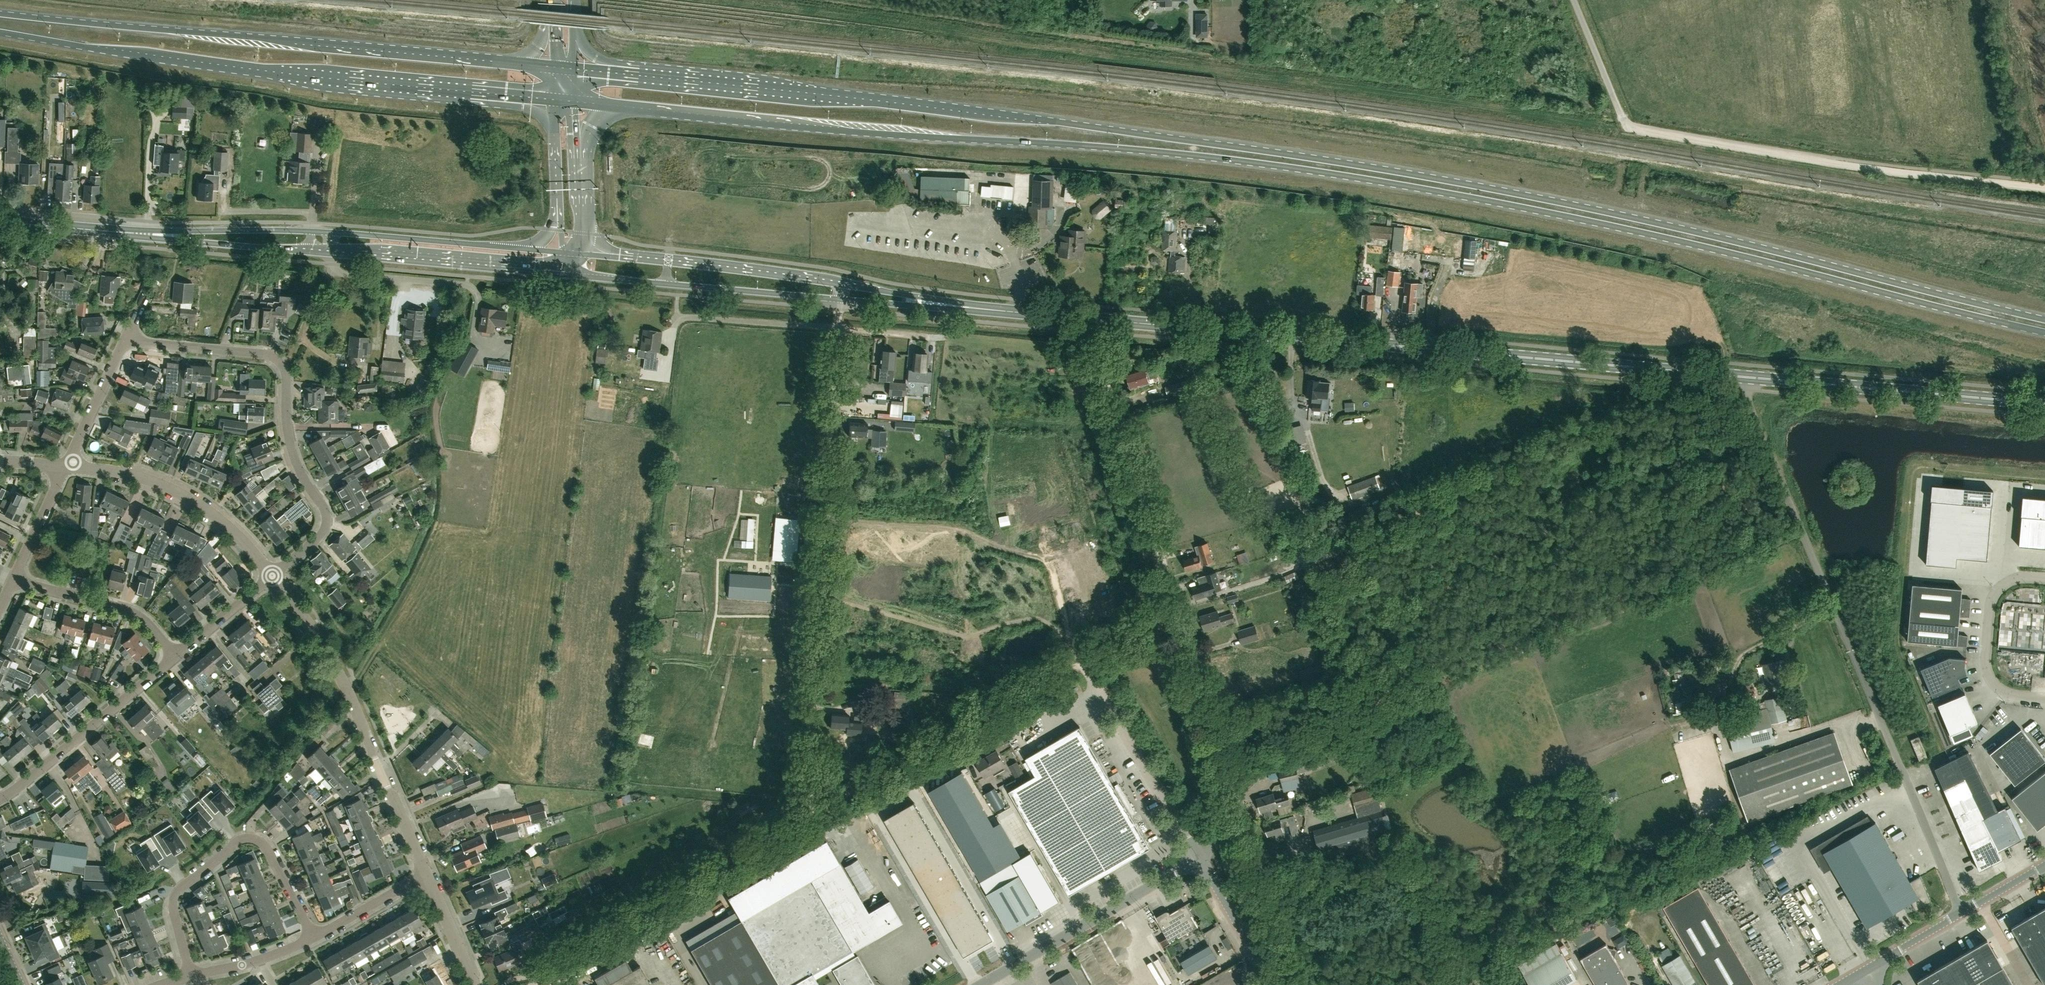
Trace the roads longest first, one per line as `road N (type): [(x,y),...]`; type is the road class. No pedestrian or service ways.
road 1 (primary): [(626,106),(1291,168),(1708,246),(2044,331)]
road 2 (primary): [(2044,319),(1708,234),(1401,171),(640,75)]
road 3 (tertiary): [(2044,403),(1094,319)]
road 4 (track): [(1081,659),(581,945),(566,968)]
road 5 (unclassified): [(1198,858),(1236,835),(1240,819),(1094,319)]
road 6 (primary): [(0,33),(555,99)]
road 7 (primary): [(519,63),(0,12)]
road 8 (track): [(2044,188),(1755,151),(1625,122)]
road 9 (tertiary): [(569,275),(977,308)]
road 10 (residential): [(271,574),(321,535),(327,521),(292,449),(282,364),(264,354),(124,340)]
road 11 (tertiary): [(977,308),(579,254)]
road 12 (residential): [(313,937),(267,849),(243,838),(174,896),(190,975)]
road 13 (unclassified): [(980,984),(1198,858)]
road 14 (residential): [(271,574),(231,529),(181,494),(134,475),(66,466)]
road 15 (tertiary): [(331,254),(569,275)]
road 16 (unclassified): [(1198,858),(1081,659)]
road 17 (track): [(1050,565),(953,529),(826,520)]
road 18 (residential): [(0,798),(175,656)]
road 19 (residential): [(379,770),(337,670),(271,574)]
road 20 (unclassified): [(1960,913),(1879,716)]
road 21 (tertiary): [(111,231),(310,252)]
road 22 (tertiary): [(311,232),(111,231)]
road 23 (unclassified): [(2044,698),(2004,691),(1986,659),(1998,589),(2018,576),(2044,577)]
road 24 (tertiary): [(520,249),(332,232)]
road 25 (track): [(812,814),(789,803),(627,792)]
road 26 (track): [(915,335),(1048,357),(1098,346)]
road 27 (residential): [(175,656),(132,612),(13,580)]
road 28 (track): [(826,512),(839,329)]
road 29 (track): [(818,677),(826,516)]
road 30 (unclassified): [(1272,984),(1198,858)]
road 31 (residential): [(66,466),(124,340)]
road 32 (unclassified): [(1625,122),(1573,0)]
road 33 (residential): [(313,937),(427,874)]
road 34 (track): [(991,421),(988,484),(1004,549)]
road 35 (residential): [(190,975),(313,937)]
road 36 (residential): [(175,656),(271,574)]
road 37 (residential): [(13,580),(66,466)]
road 38 (track): [(812,814),(818,690)]
road 39 (residential): [(474,984),(427,874)]

